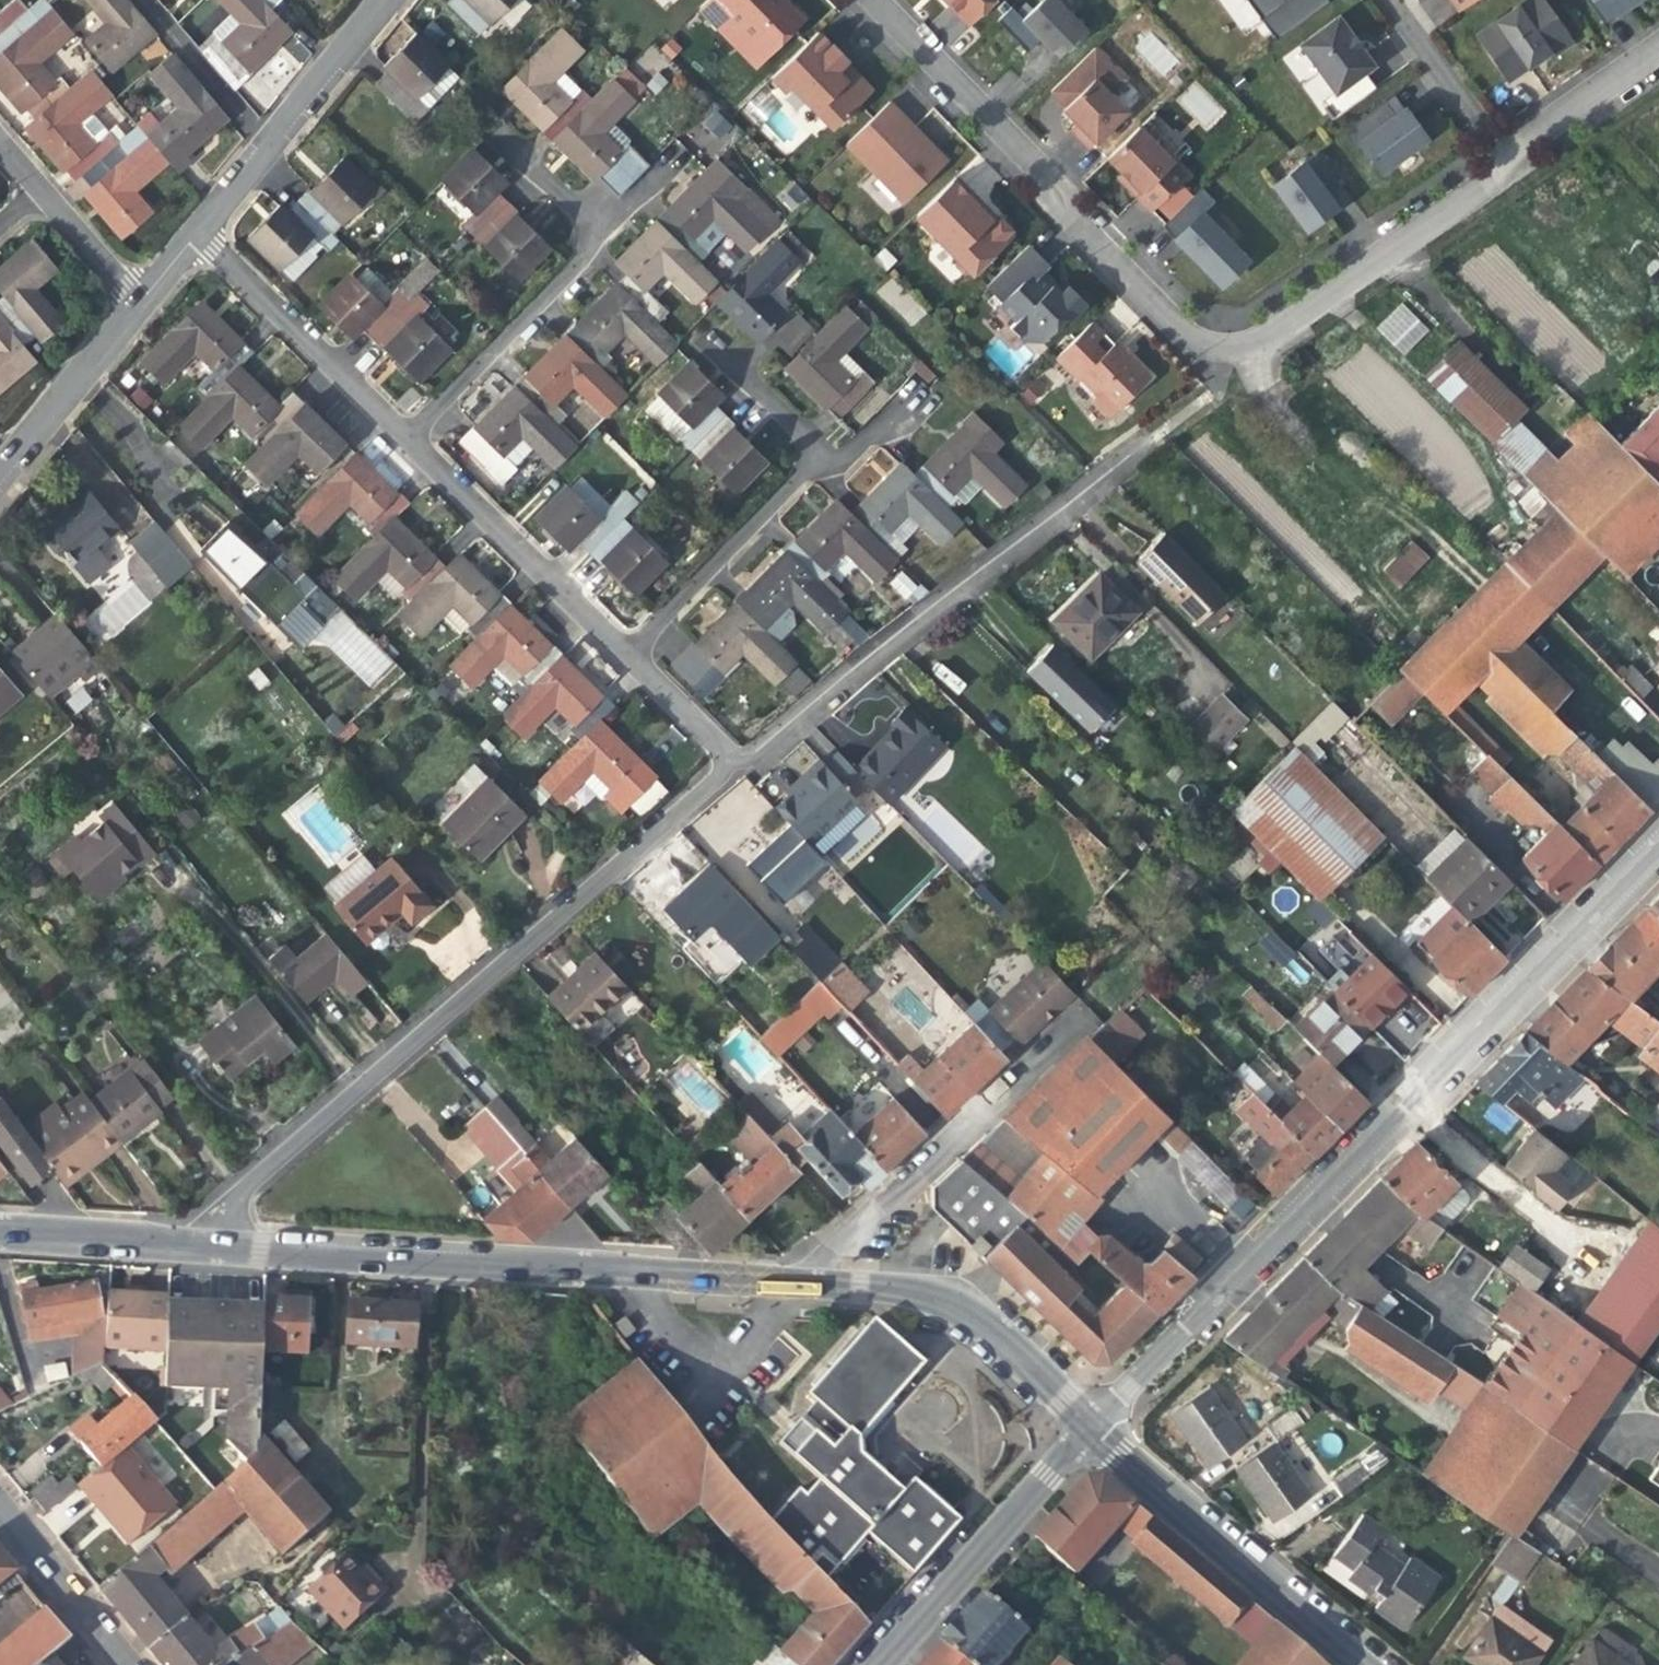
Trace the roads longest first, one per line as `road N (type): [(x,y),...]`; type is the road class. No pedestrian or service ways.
road 1 (residential): [(1092,1430),(1658,852)]
road 2 (residential): [(223,1245),(236,1198),(719,777),(724,762)]
road 3 (residential): [(818,1282),(223,1245)]
road 4 (residential): [(724,762),(749,755),(1149,435)]
road 5 (residential): [(863,0),(1034,166),(1072,226),(1179,333),(1218,349)]
road 6 (residential): [(1085,1005),(823,1251),(818,1282)]
road 7 (residential): [(1363,1664),(1092,1430)]
road 8 (residential): [(1503,158),(1472,197),(1281,328),(1218,349)]
road 9 (residential): [(1092,1430),(957,1300),(818,1282)]
road 10 (residential): [(1092,1430),(867,1664)]
road 11 (residential): [(405,439),(624,657)]
road 12 (residential): [(196,232),(405,439)]
road 13 (residential): [(405,439),(564,280),(598,232)]
road 14 (residential): [(624,657),(810,467)]
road 15 (residential): [(223,1245),(0,1232)]
road 16 (residential): [(140,304),(0,473)]
road 17 (residential): [(0,1511),(126,1664)]
road 18 (residential): [(1503,158),(1387,0)]
road 19 (residential): [(265,149),(138,0)]
road 20 (residential): [(389,0),(265,149)]
road 21 (residential): [(1658,49),(1503,158)]
road 22 (residential): [(707,343),(803,437),(810,467)]
road 23 (residential): [(491,126),(598,232)]
road 24 (residential): [(41,192),(140,304)]
road 25 (residential): [(624,657),(724,762)]

